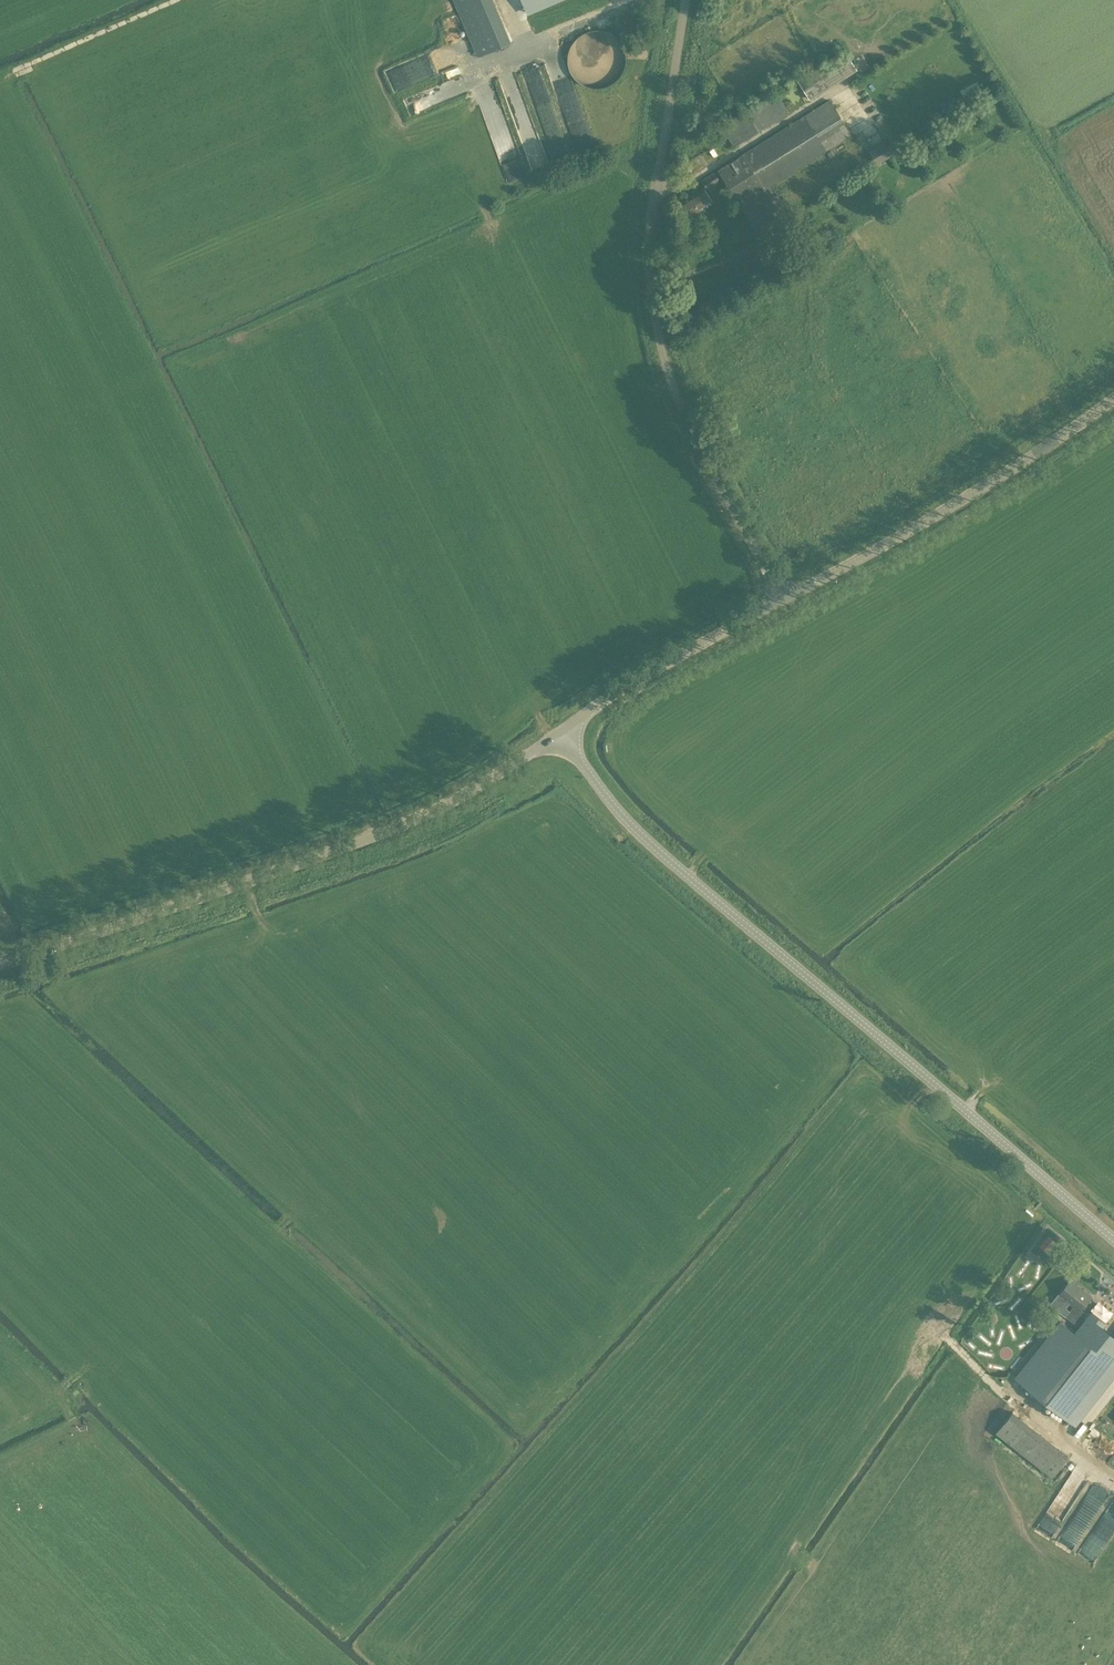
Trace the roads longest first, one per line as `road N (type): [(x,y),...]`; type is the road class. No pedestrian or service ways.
road 1 (unclassified): [(1113,1240),(628,823),(558,733)]
road 2 (unclassified): [(783,598),(708,464),(658,348),(647,293),(648,229),(681,0)]
road 3 (unclassified): [(0,957),(366,840),(480,788),(558,733)]
road 4 (unclassified): [(783,598),(1028,459),(1113,398)]
road 5 (unclassified): [(558,733),(783,598)]

